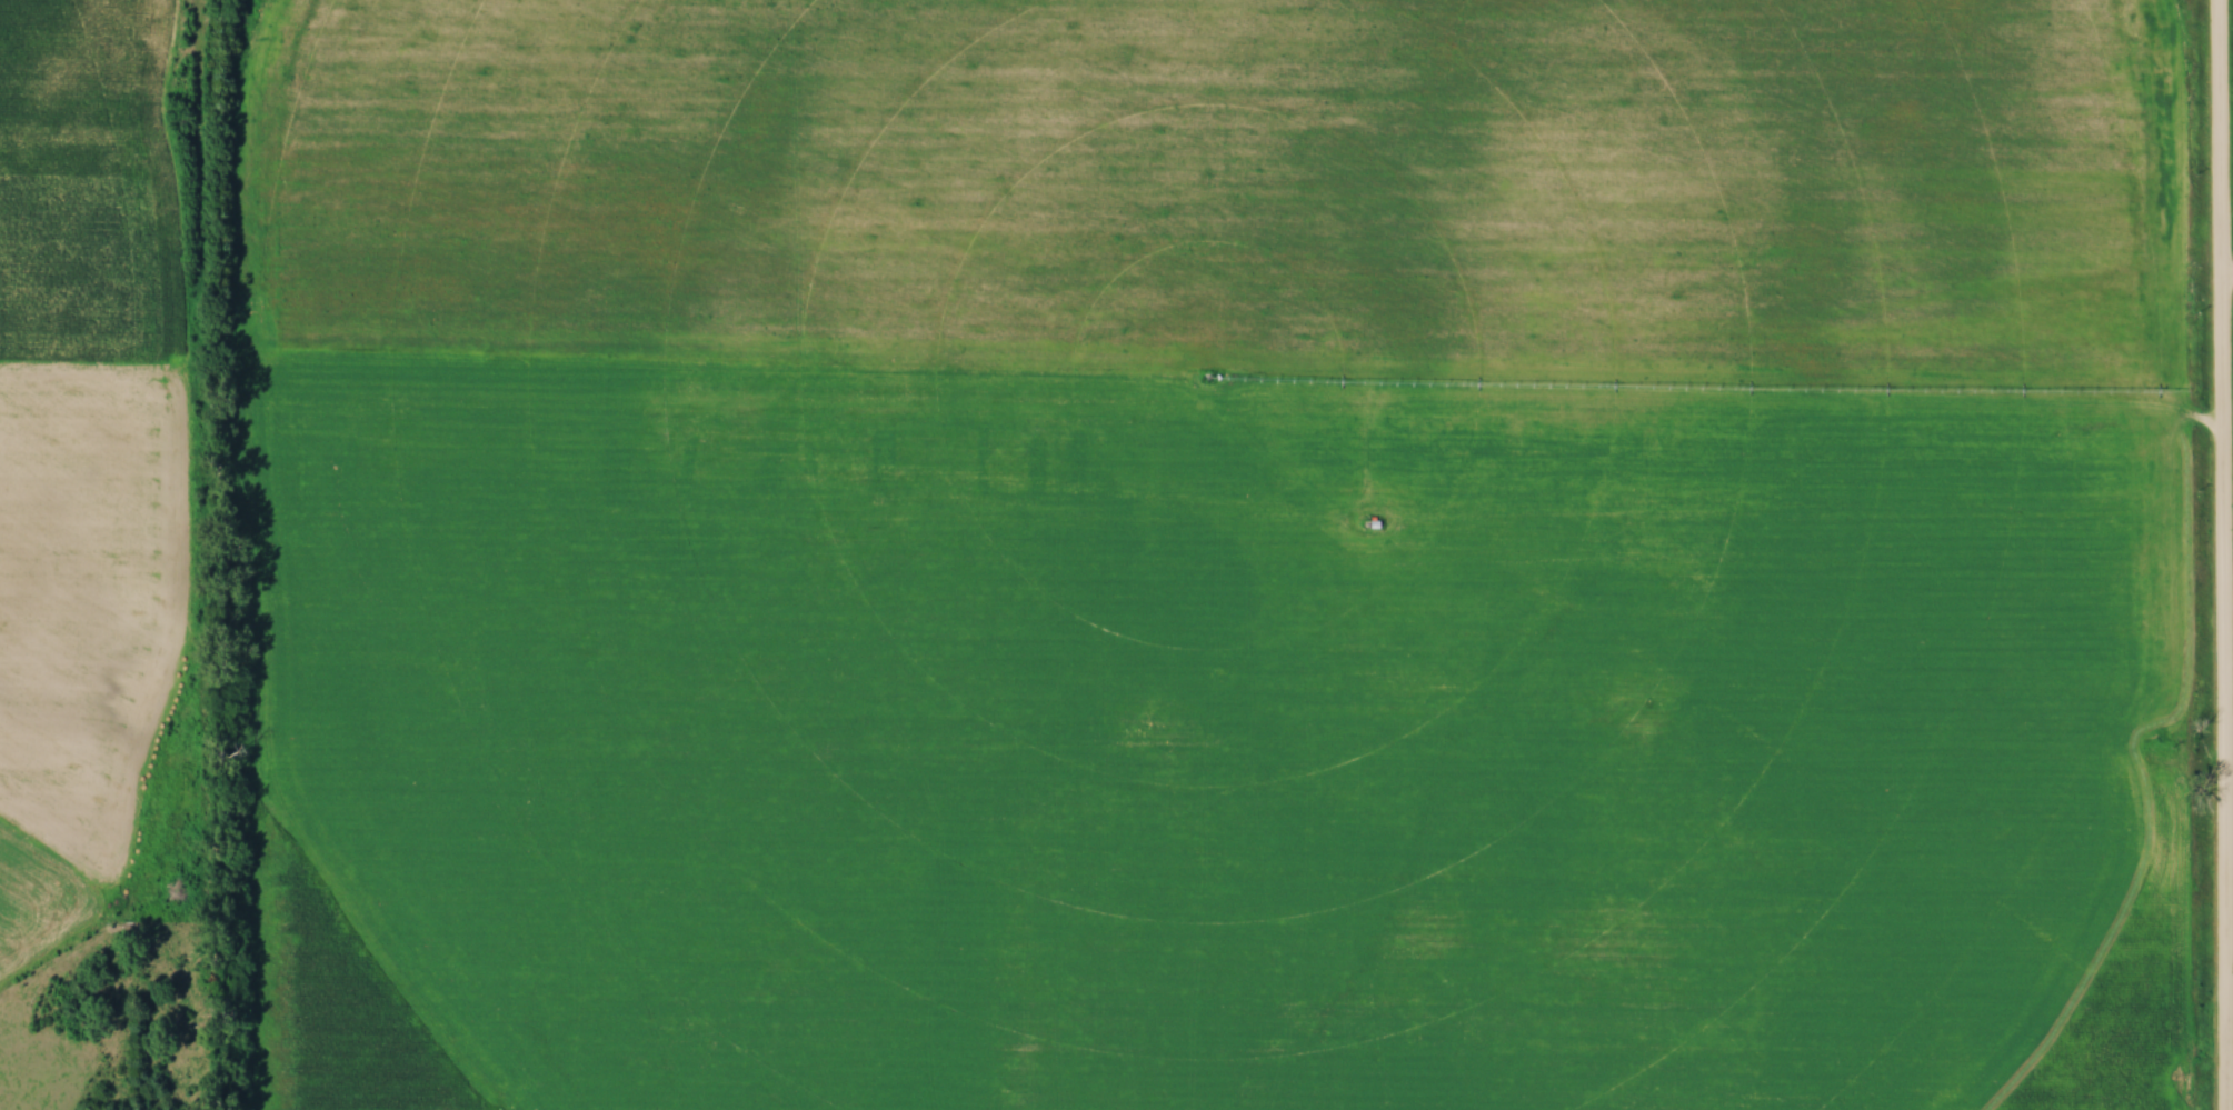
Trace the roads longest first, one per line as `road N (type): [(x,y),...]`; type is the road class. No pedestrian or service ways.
road 1 (tertiary): [(2230,1109),(2221,0)]

